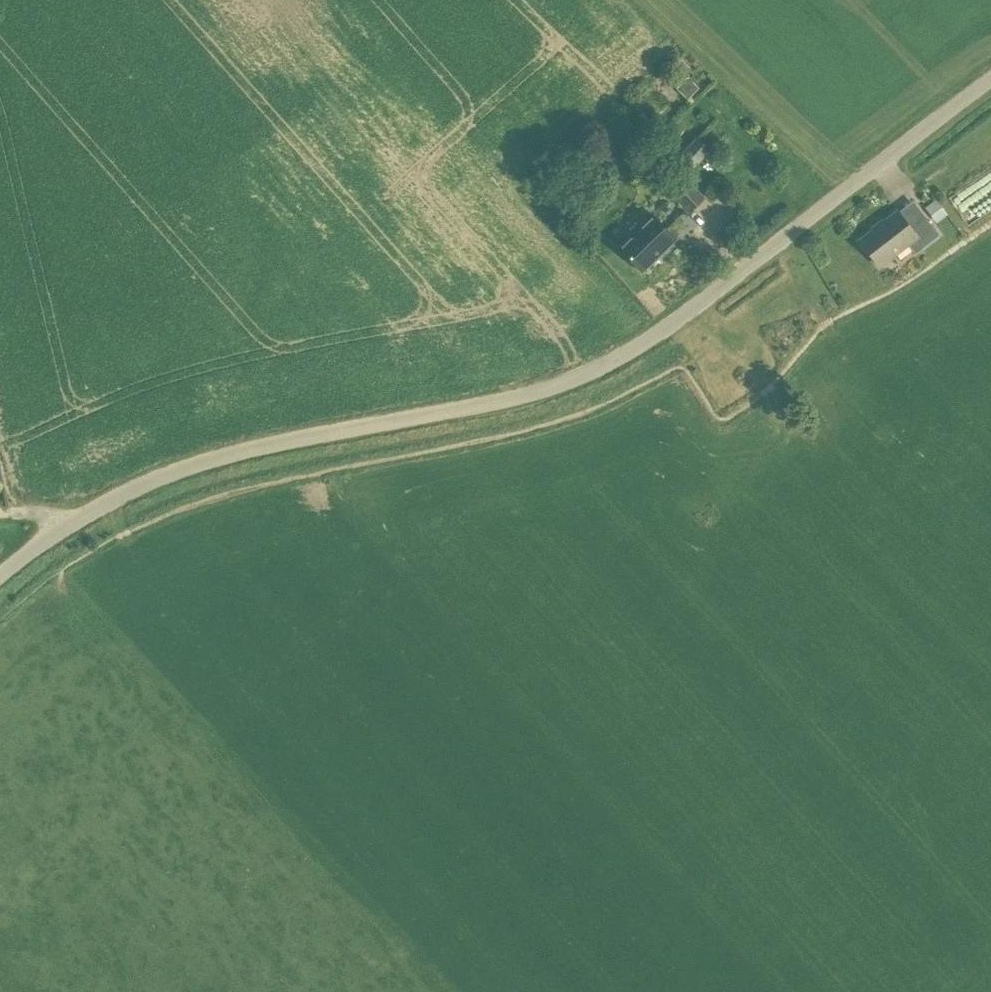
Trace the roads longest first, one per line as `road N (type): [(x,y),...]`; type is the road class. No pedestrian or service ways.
road 1 (unclassified): [(0,584),(106,506),(163,478),(274,446),(494,408),(558,388),(652,343),(990,90)]

